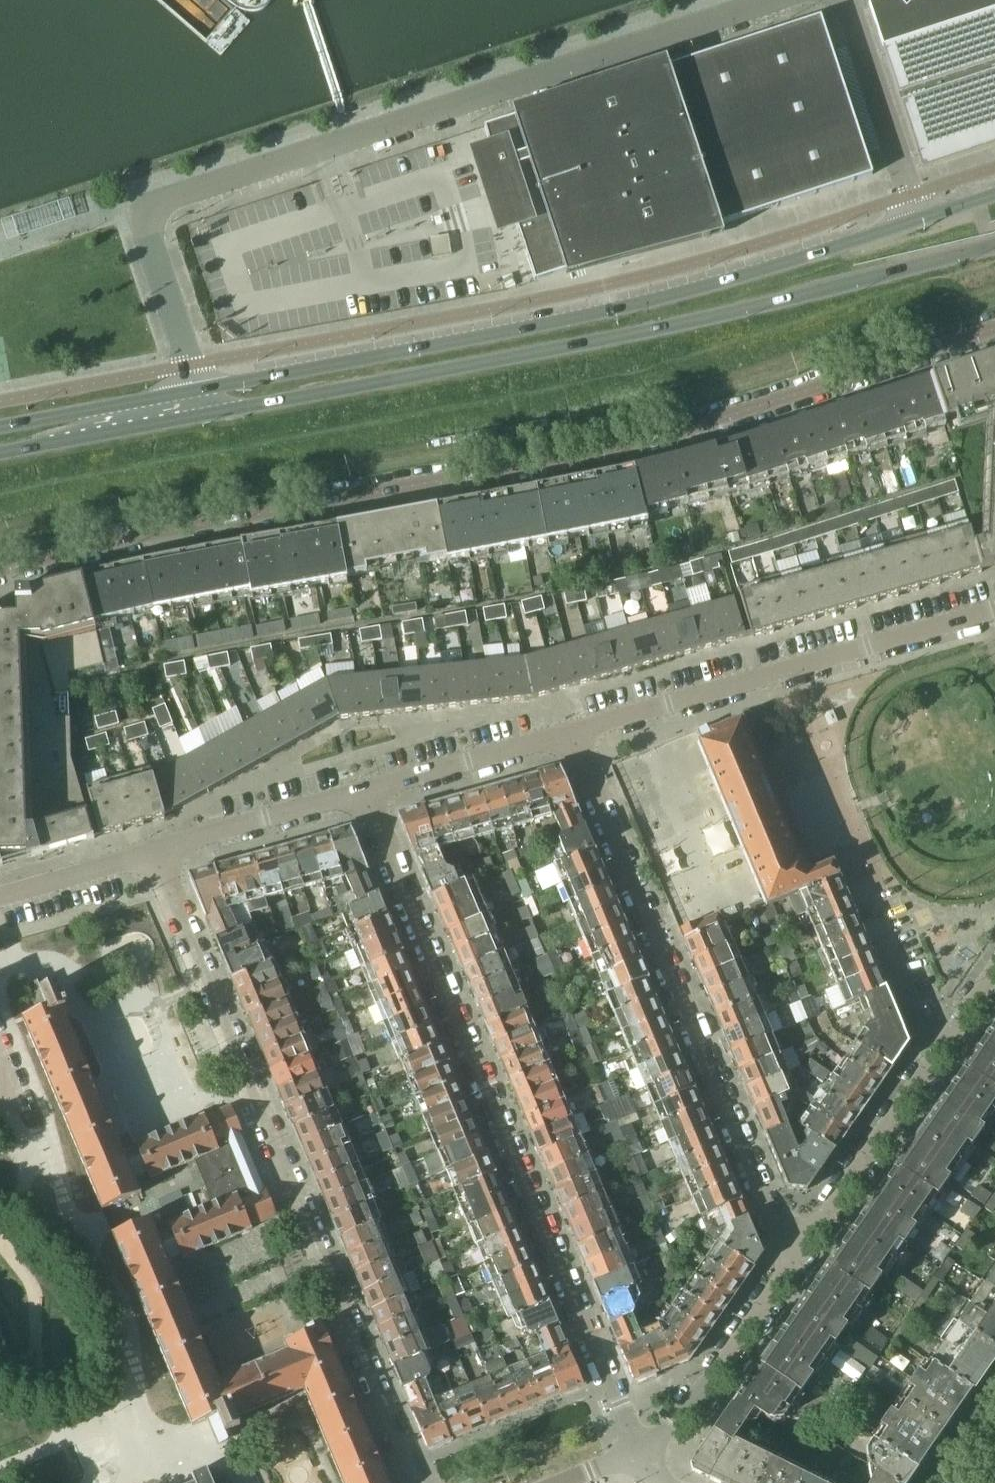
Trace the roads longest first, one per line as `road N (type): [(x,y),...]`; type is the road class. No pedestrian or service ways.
road 1 (residential): [(0,570),(154,532),(697,426),(994,331)]
road 2 (unclassified): [(764,0),(156,200),(147,233),(195,389)]
road 3 (secondary): [(199,415),(594,344),(994,243)]
road 4 (secondary): [(921,218),(586,317),(195,389)]
road 5 (residential): [(364,793),(638,1451)]
road 6 (residential): [(415,1482),(156,851)]
road 7 (residential): [(793,1262),(565,734)]
road 8 (residential): [(565,734),(994,610)]
road 9 (residential): [(793,1262),(943,1044)]
road 10 (residential): [(638,1451),(683,1414),(793,1262)]
road 11 (unclassified): [(847,0),(921,218)]
road 12 (residential): [(156,851),(364,793)]
road 13 (residential): [(364,793),(565,734)]
road 14 (secondary): [(0,453),(199,415)]
road 15 (secondary): [(195,389),(0,426)]
road 16 (residential): [(943,1044),(919,1026),(864,890)]
road 17 (residential): [(0,895),(156,851)]

